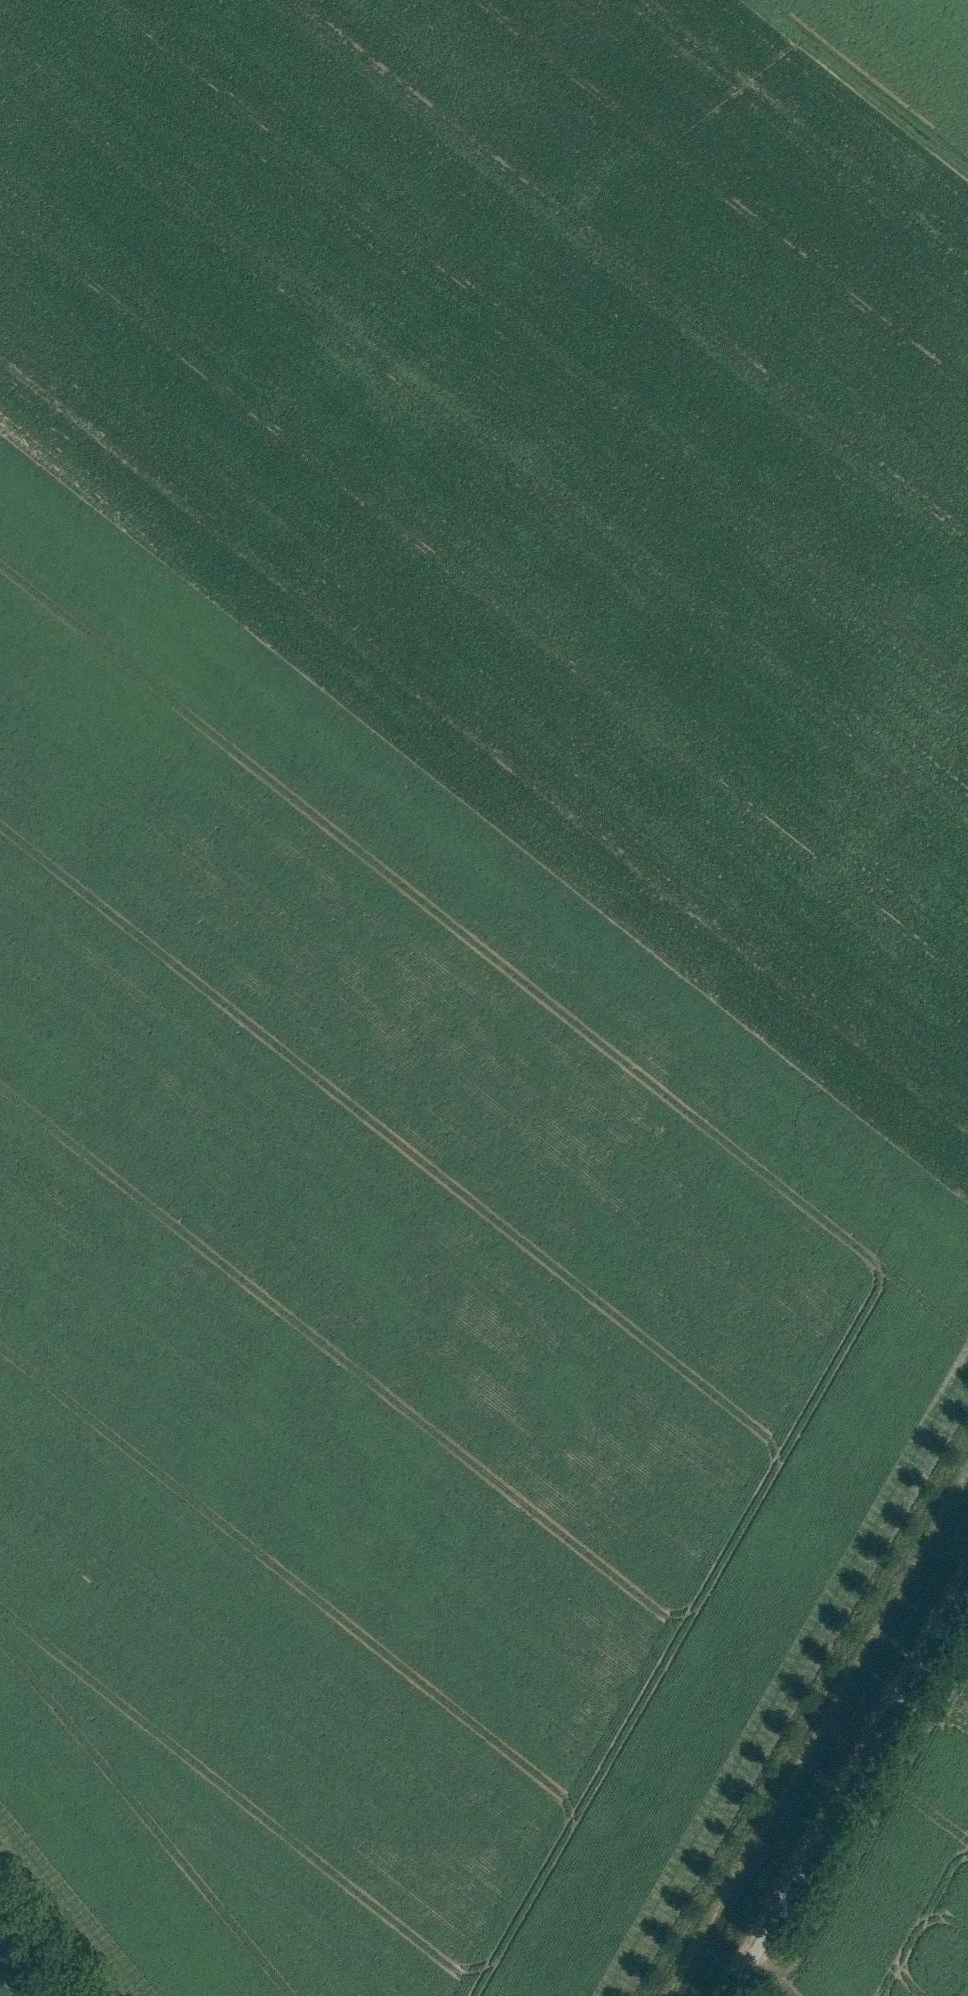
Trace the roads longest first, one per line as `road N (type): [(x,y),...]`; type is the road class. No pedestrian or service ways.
road 1 (unclassified): [(729,1995),(967,1556)]
road 2 (unclassified): [(88,1995),(0,1889)]

